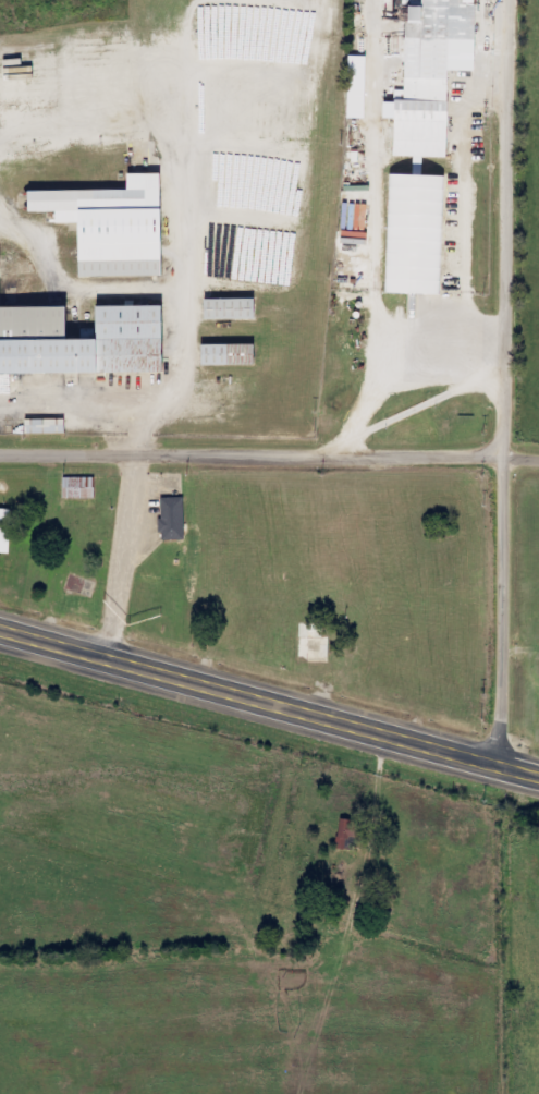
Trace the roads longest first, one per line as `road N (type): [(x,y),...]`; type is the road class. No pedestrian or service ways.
road 1 (residential): [(502,766),(508,0)]
road 2 (primary): [(538,776),(0,631)]
road 3 (residential): [(0,465),(538,472)]

